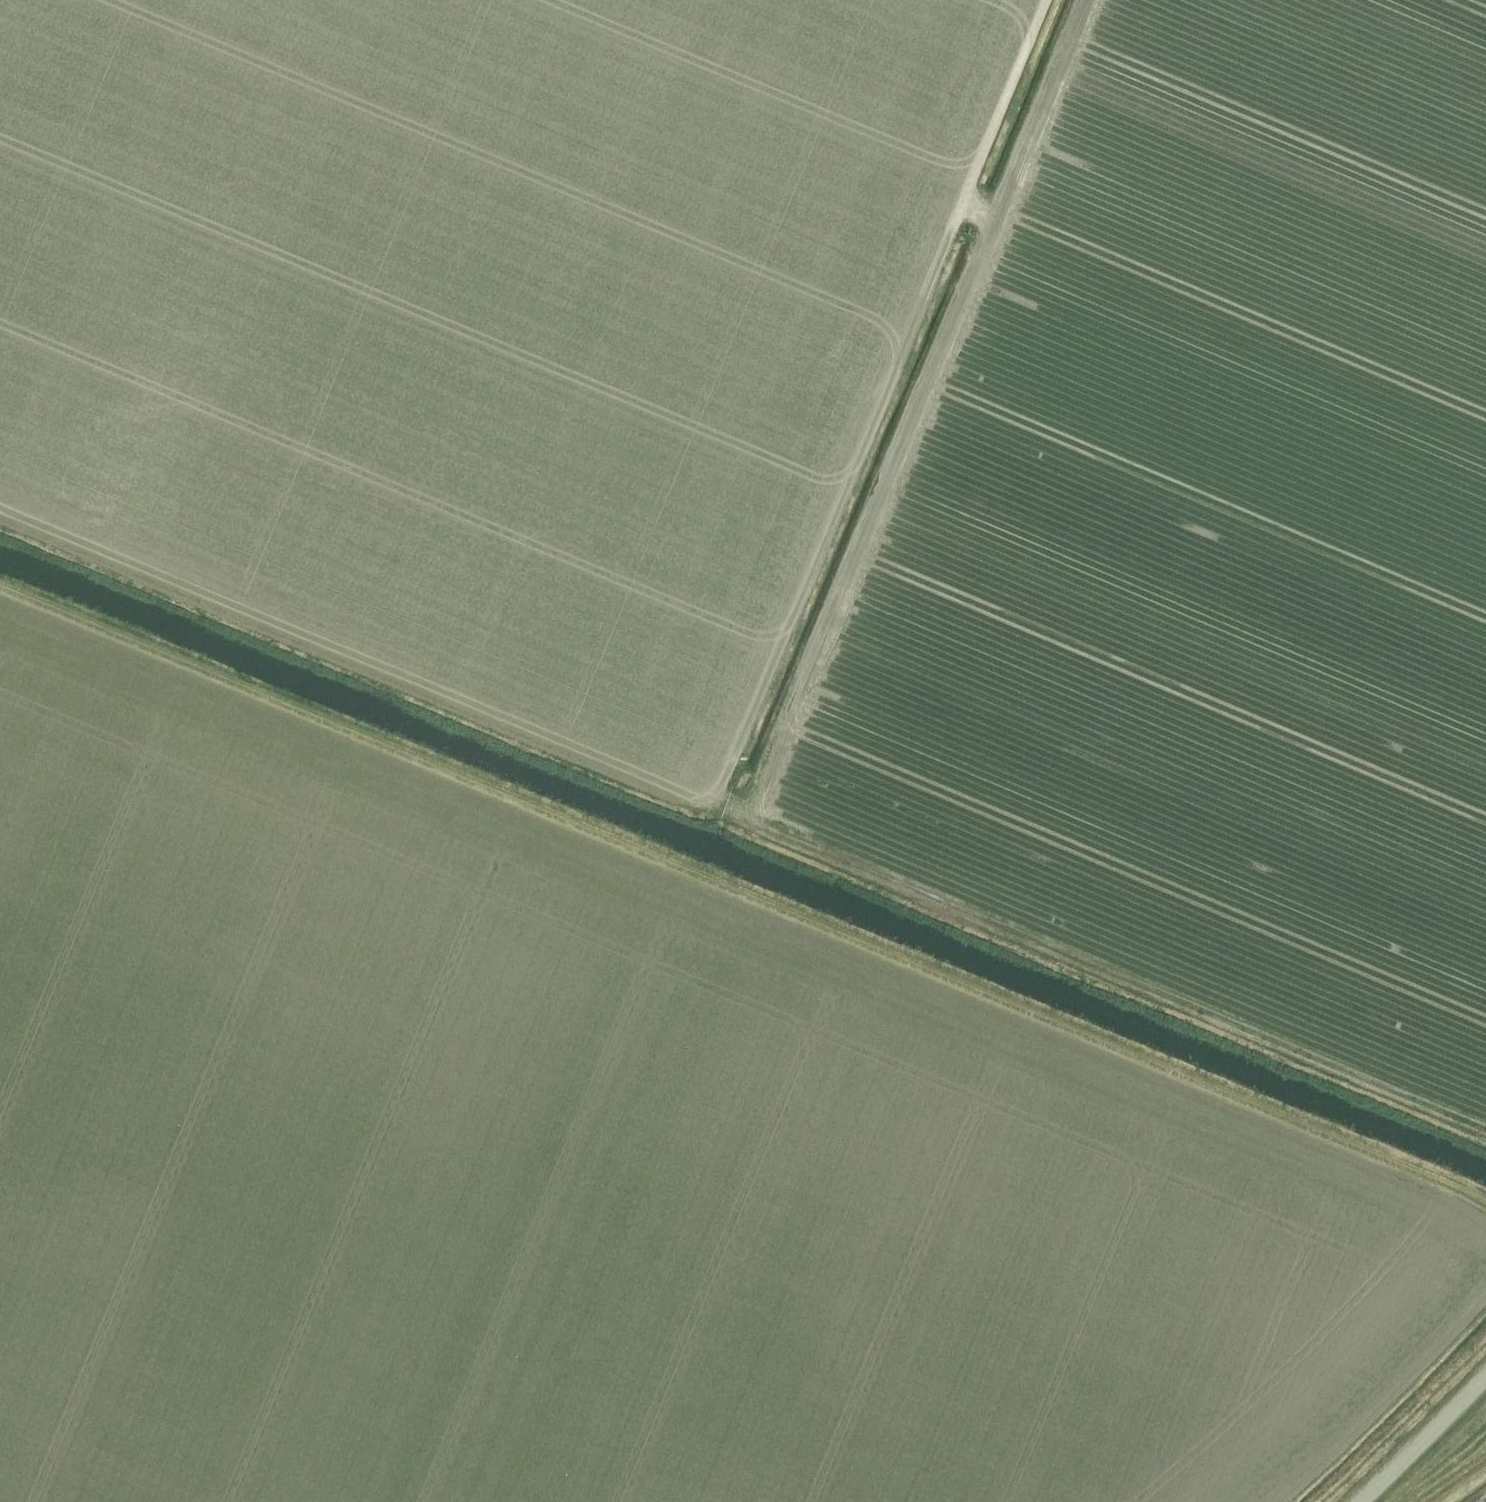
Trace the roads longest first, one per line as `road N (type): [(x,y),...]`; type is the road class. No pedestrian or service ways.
road 1 (track): [(1049,0),(957,223)]
road 2 (unclassified): [(1359,1501),(1485,1372)]

